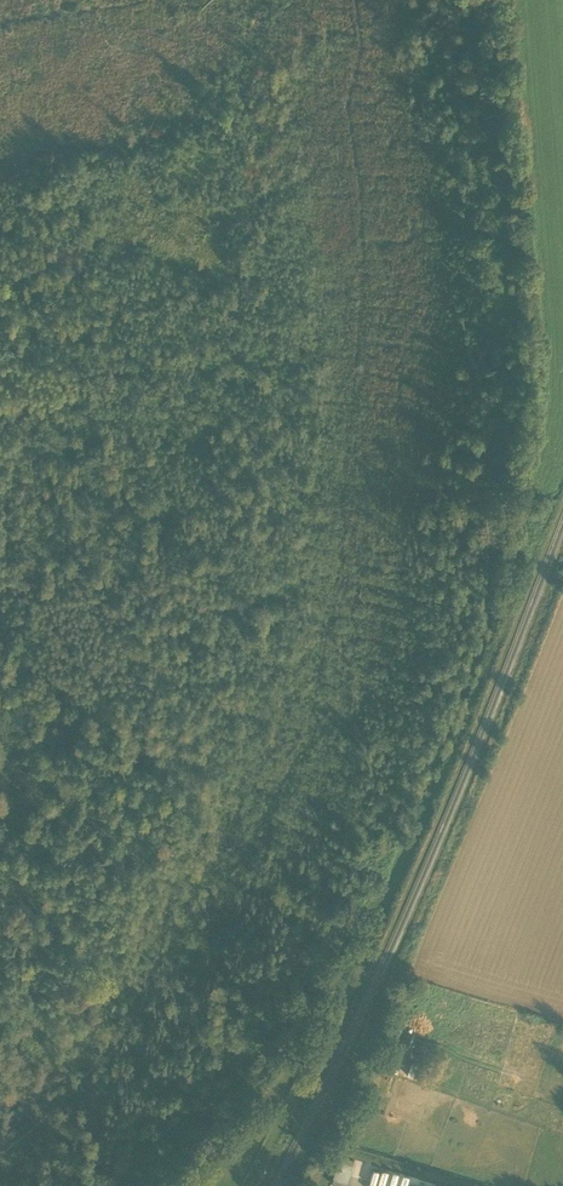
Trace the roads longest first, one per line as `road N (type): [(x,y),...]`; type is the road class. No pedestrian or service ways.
road 1 (track): [(472,0),(501,202),(509,381),(493,472),(482,632),(433,769),(337,958),(219,1096),(112,1185)]

